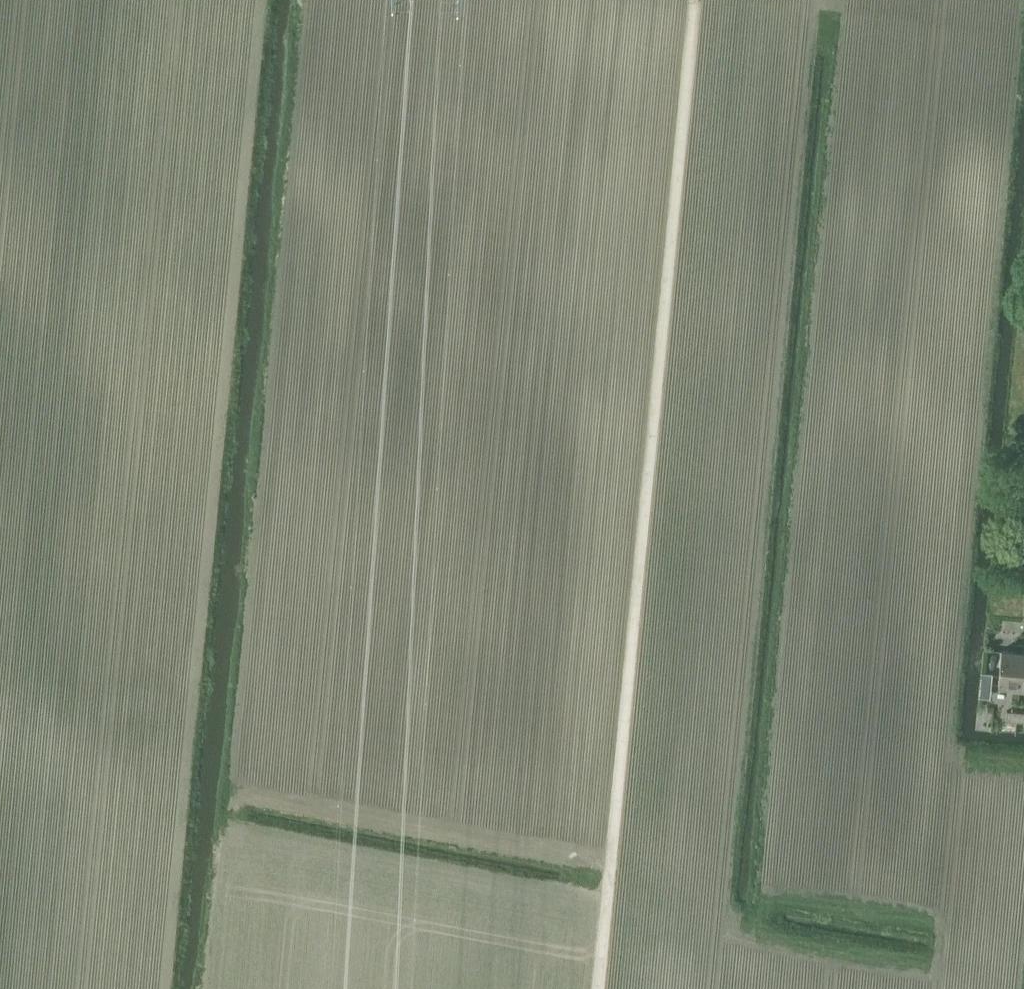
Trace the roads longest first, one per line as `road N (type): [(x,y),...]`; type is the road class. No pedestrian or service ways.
road 1 (track): [(599,988),(696,0)]

